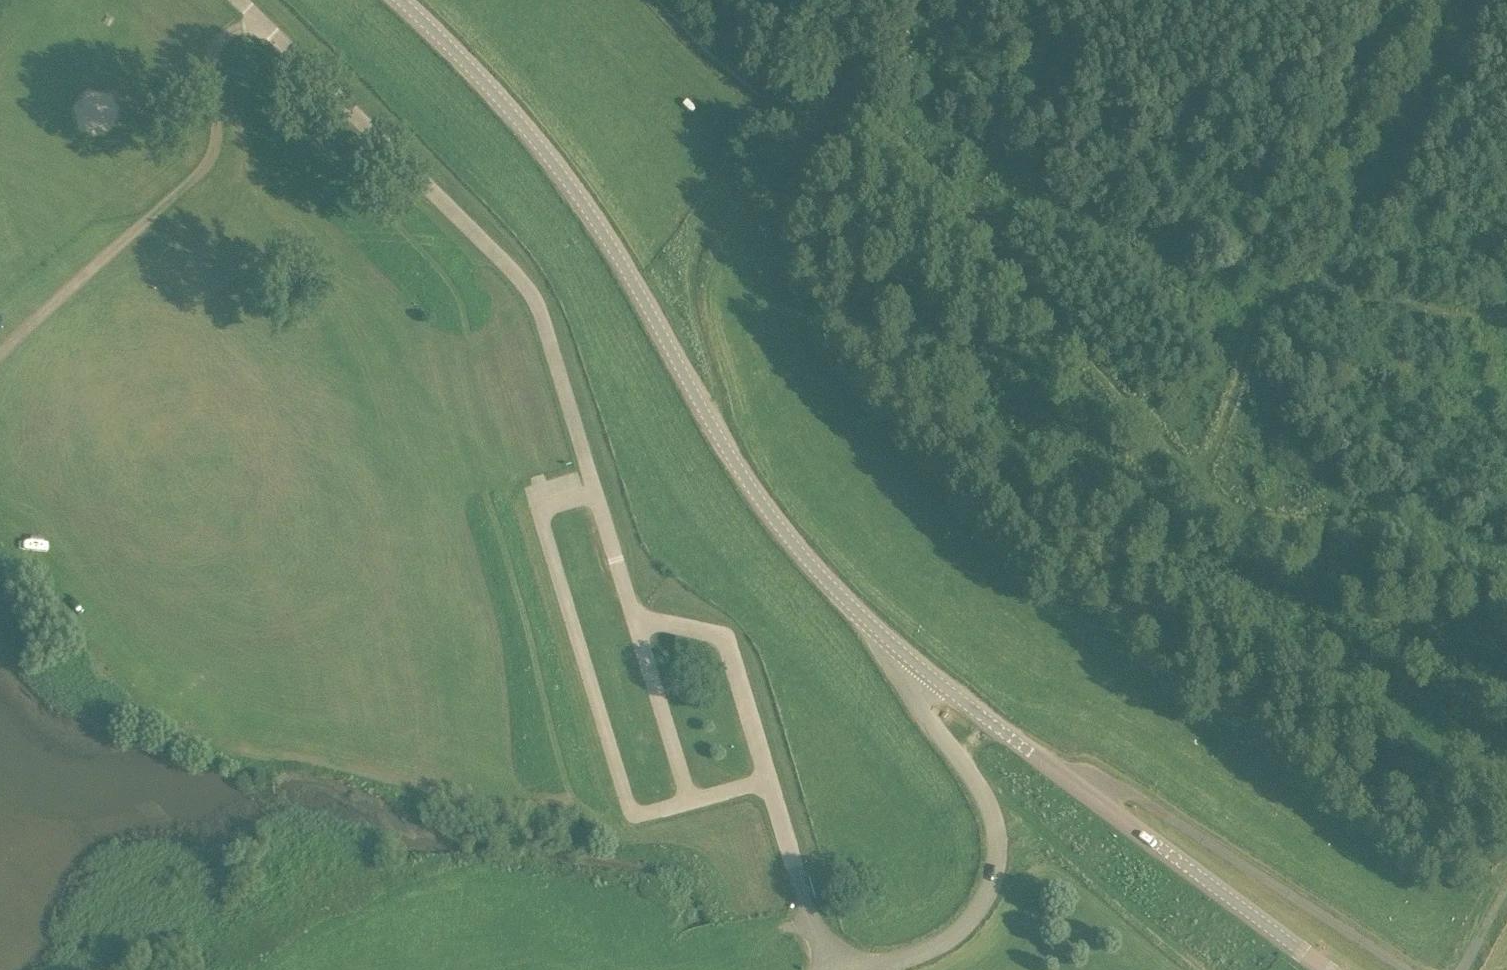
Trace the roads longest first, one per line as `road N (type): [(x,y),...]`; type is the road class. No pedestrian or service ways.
road 1 (unclassified): [(828,969),(730,653),(715,634),(633,611),(535,301),(241,0)]
road 2 (tertiary): [(901,653),(796,548),(753,491),(587,219),(512,125),(389,0)]
road 3 (tertiary): [(1329,969),(901,653)]
road 4 (track): [(264,22),(212,49),(215,143),(204,166),(0,356)]
road 5 (unclassified): [(867,969),(953,935),(973,916),(996,868),(995,828),(982,794),(897,678),(901,653)]
road 6 (track): [(727,449),(694,310),(695,264),(789,115)]
road 7 (track): [(832,0),(789,115),(820,115),(868,0)]
road 8 (track): [(820,115),(976,0)]
road 9 (track): [(662,0),(695,39),(789,115)]

